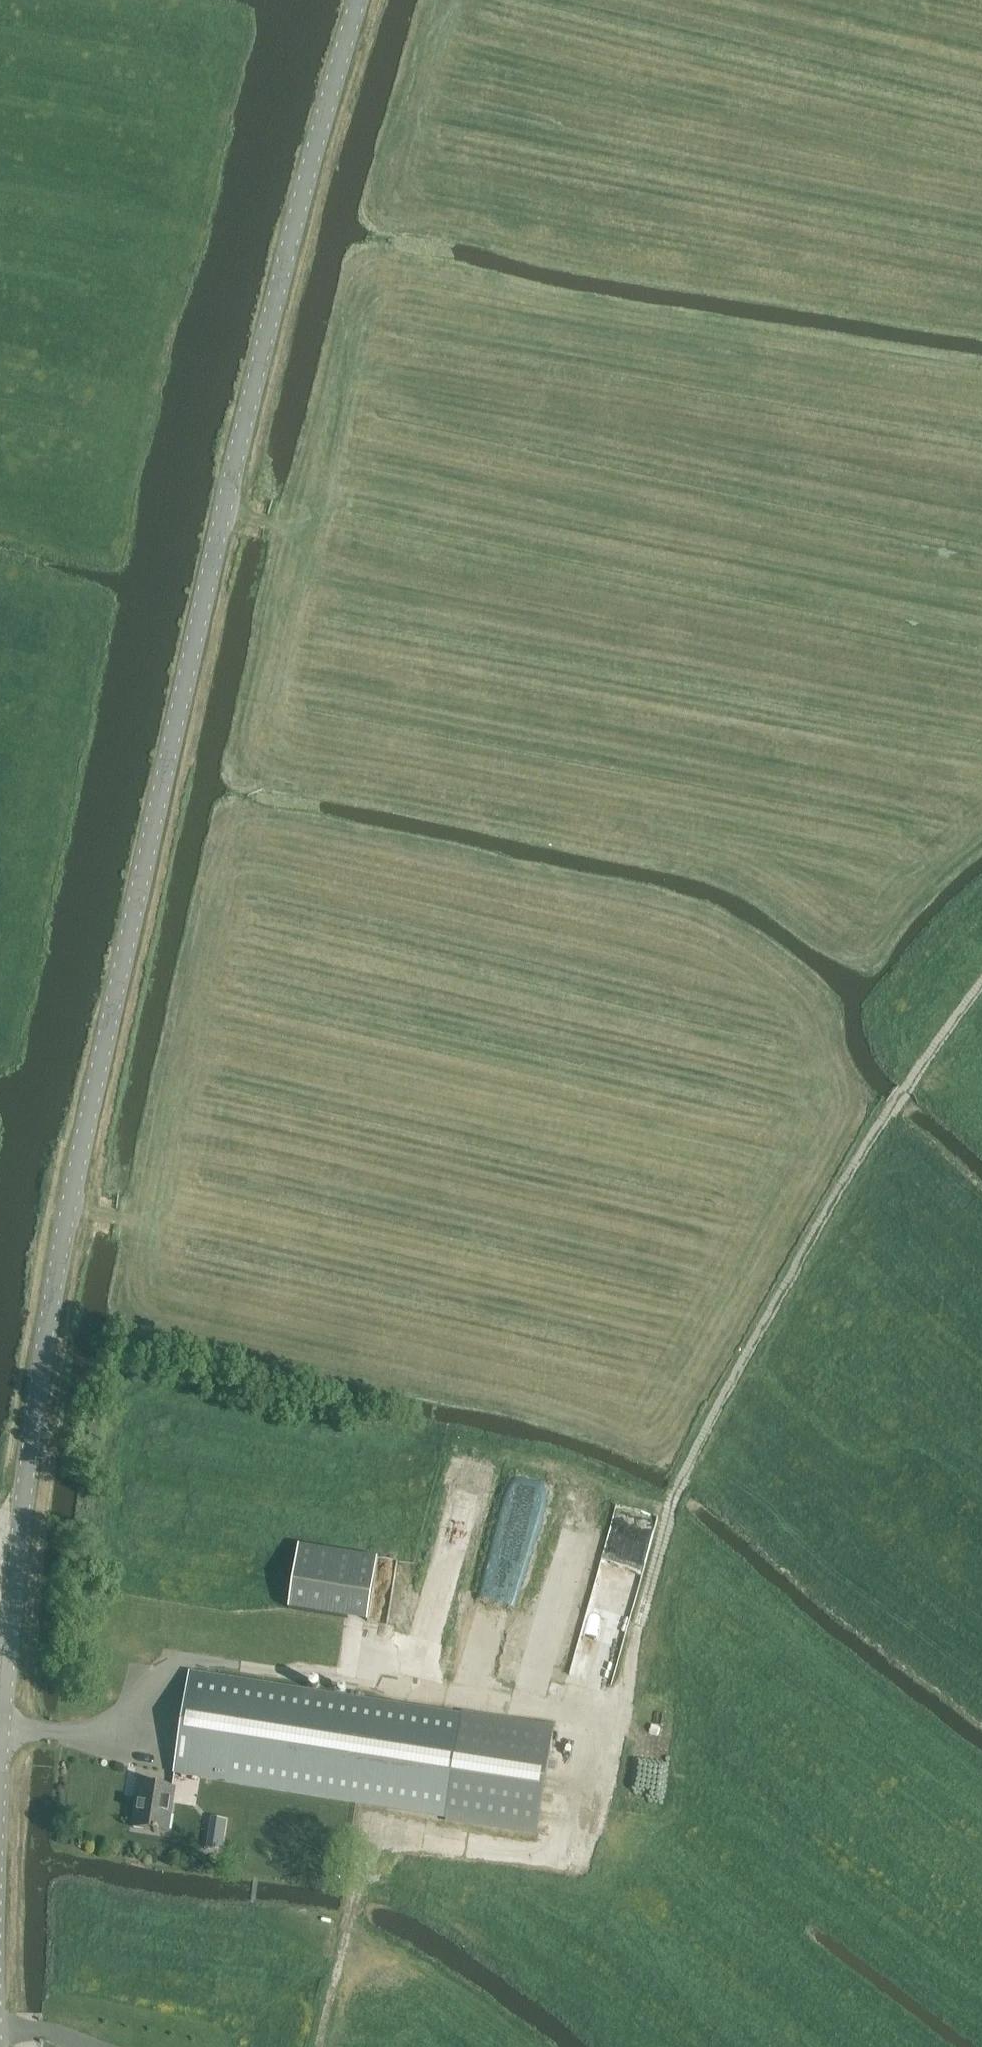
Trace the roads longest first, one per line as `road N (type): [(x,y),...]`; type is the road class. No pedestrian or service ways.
road 1 (unclassified): [(0,1872),(47,1319),(249,397),(357,0)]
road 2 (track): [(628,1679),(660,1533),(740,1371),(890,1106),(981,983)]
road 3 (track): [(351,1269),(71,1208)]

